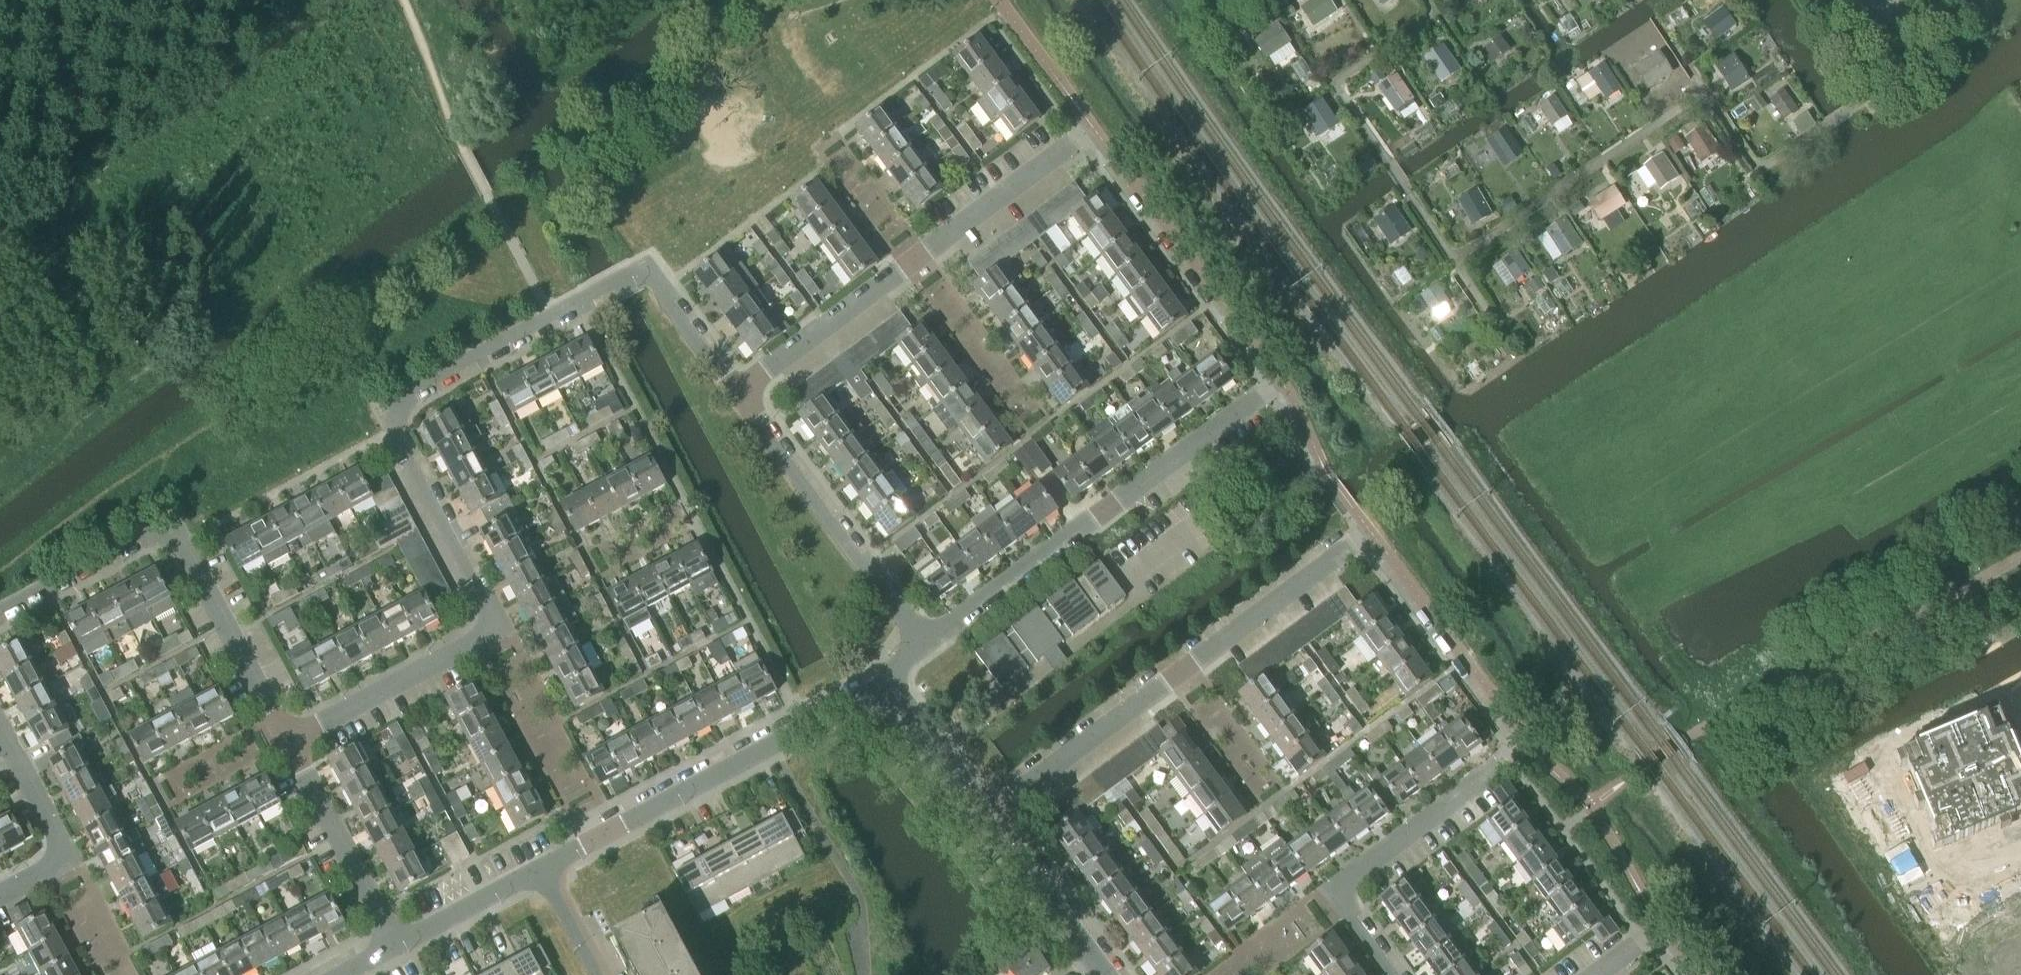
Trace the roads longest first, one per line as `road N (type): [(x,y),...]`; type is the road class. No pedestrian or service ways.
road 1 (residential): [(925,640),(1281,381),(1098,132),(746,391)]
road 2 (residential): [(993,809),(1373,533),(1531,743),(1335,887),(1400,974)]
road 3 (residential): [(293,737),(498,629),(387,408),(650,265),(746,391)]
road 4 (track): [(1457,259),(1708,90),(1764,168),(1880,92),(1818,0)]
road 5 (residential): [(293,737),(179,533),(0,628)]
road 6 (residential): [(888,705),(852,700),(824,710),(533,870)]
road 7 (residential): [(746,391),(925,640)]
road 8 (residential): [(399,941),(293,737)]
road 9 (residential): [(0,724),(68,854),(0,892)]
road 10 (track): [(1430,0),(1443,19),(1355,91),(1391,153)]
road 11 (residential): [(1112,974),(993,809)]
road 12 (track): [(1495,315),(1391,153)]
road 13 (residential): [(533,870),(399,941)]
road 14 (residential): [(993,809),(943,746),(888,705)]

